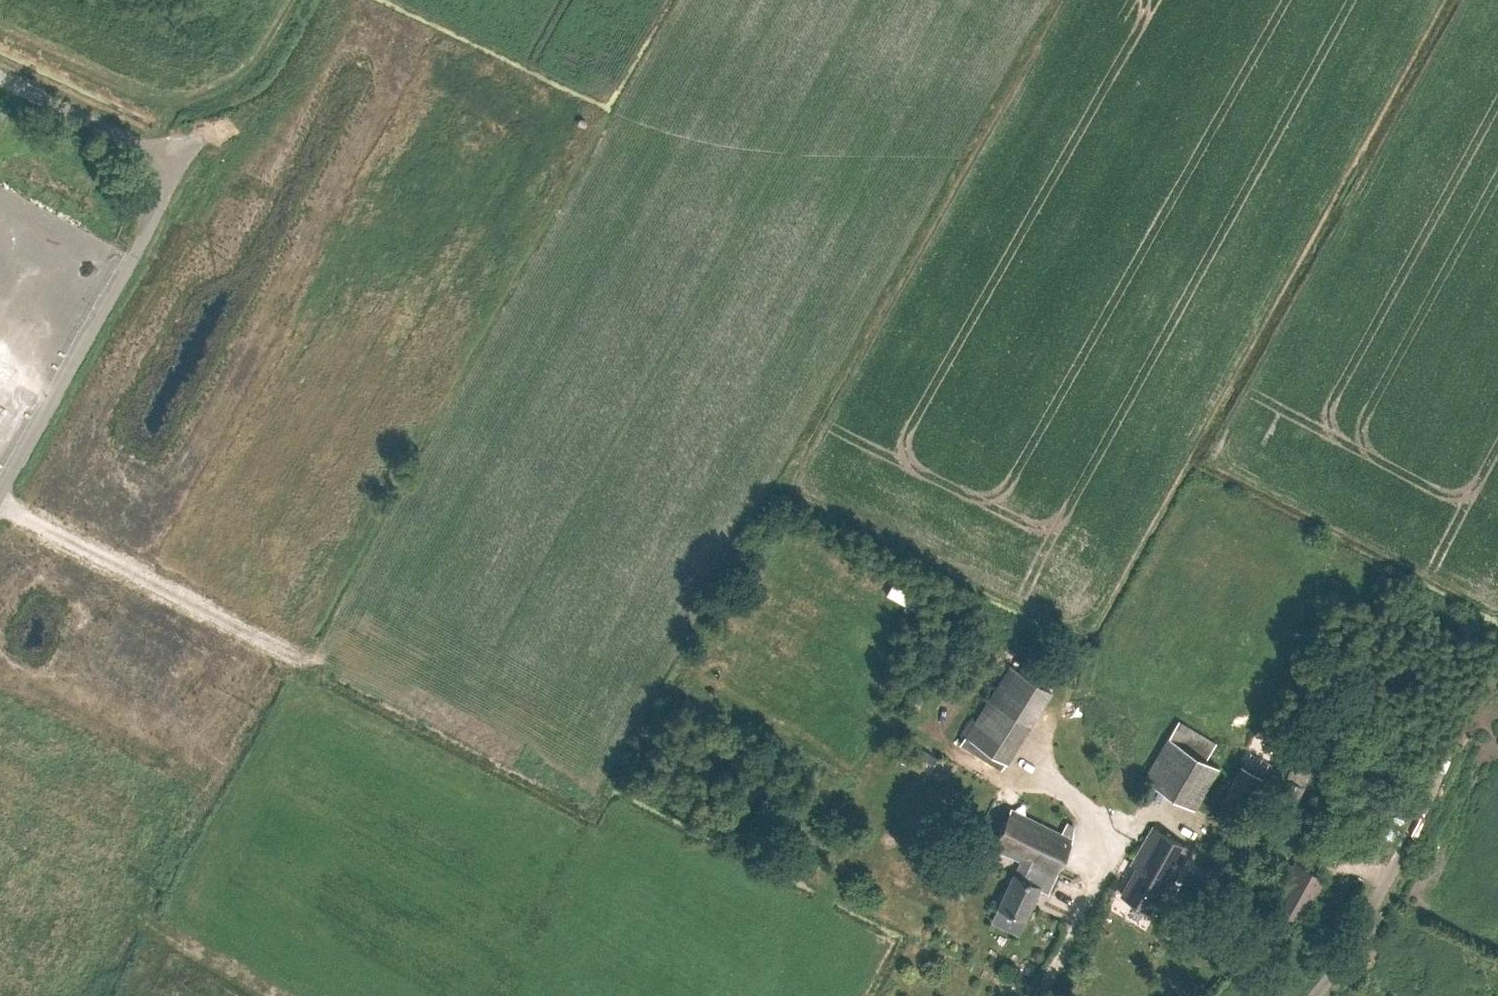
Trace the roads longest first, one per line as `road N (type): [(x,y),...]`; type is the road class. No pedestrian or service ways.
road 1 (unclassified): [(0,491),(149,228),(160,178),(151,150),(0,78)]
road 2 (unclassified): [(1314,995),(1357,933),(1450,751)]

